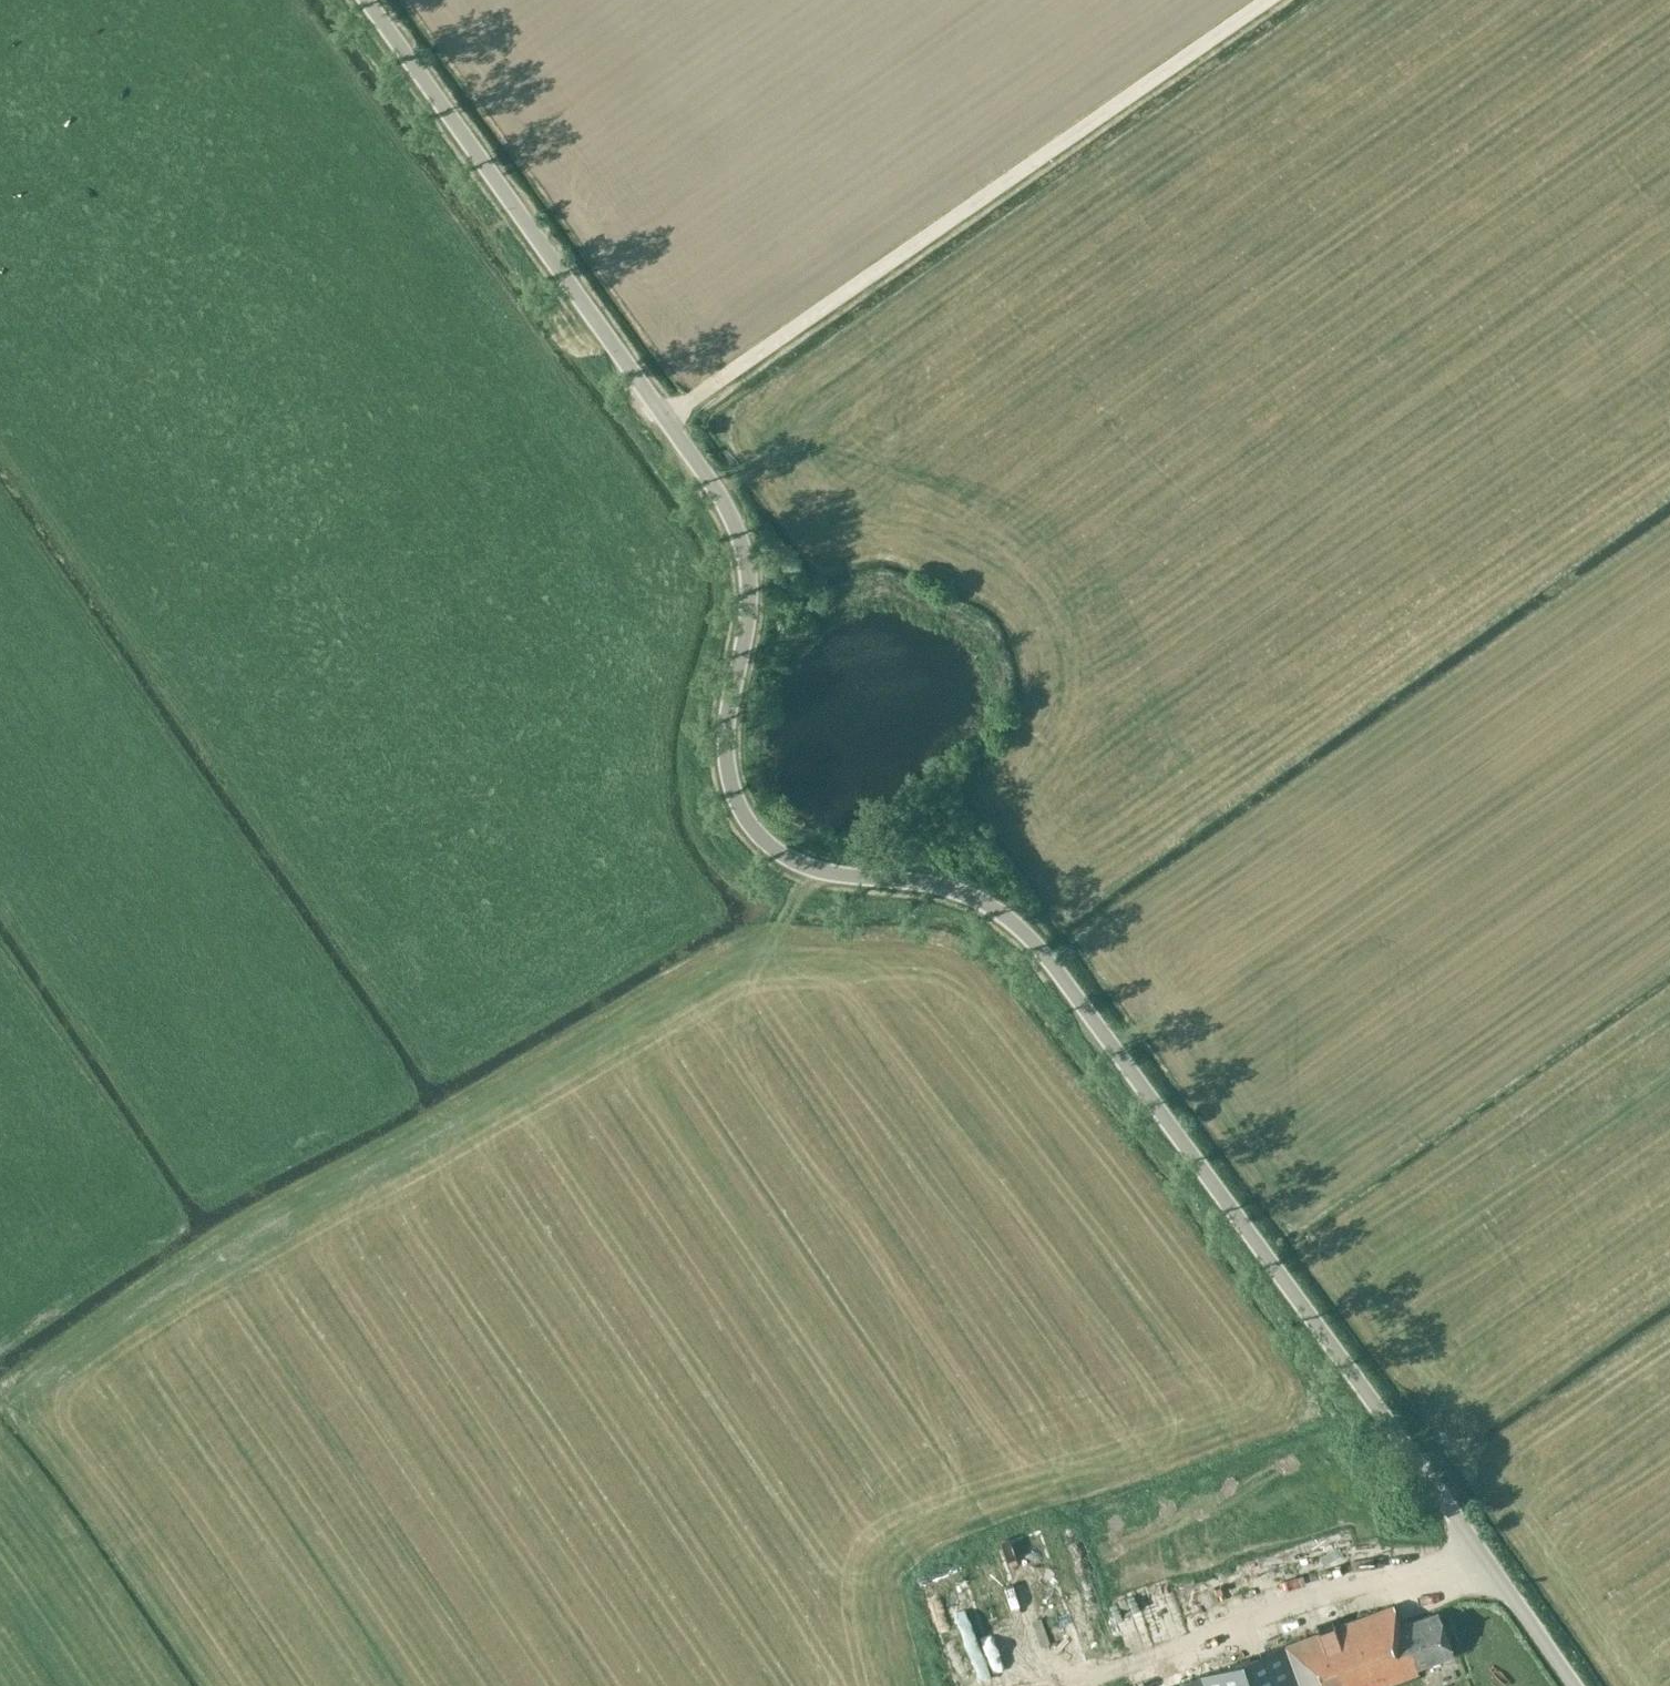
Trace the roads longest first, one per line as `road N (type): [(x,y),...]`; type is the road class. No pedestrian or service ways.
road 1 (unclassified): [(367,0),(735,527),(748,610),(725,746),(730,785),(749,824),(807,867),(958,890),(1019,926),(1574,1685)]

